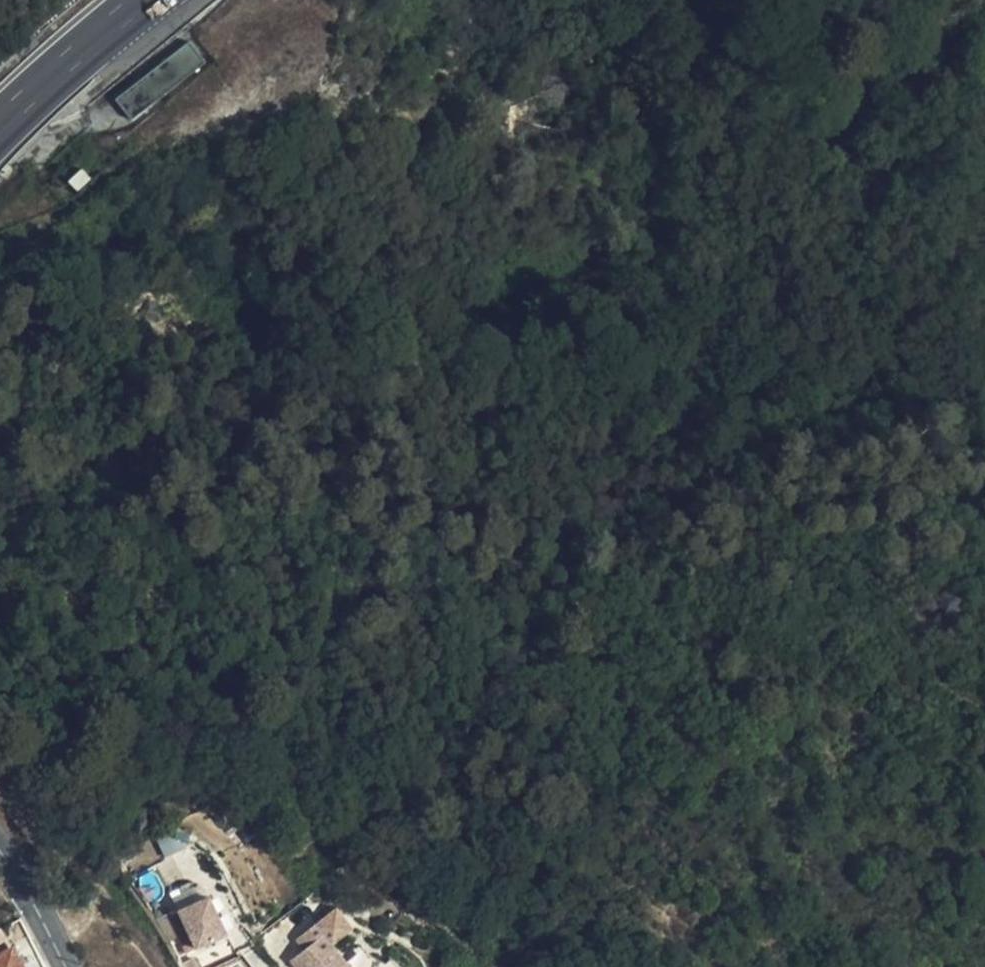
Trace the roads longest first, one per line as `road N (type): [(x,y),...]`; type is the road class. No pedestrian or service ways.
road 1 (motorway): [(0,121),(140,0)]
road 2 (secondary): [(0,845),(66,966)]

